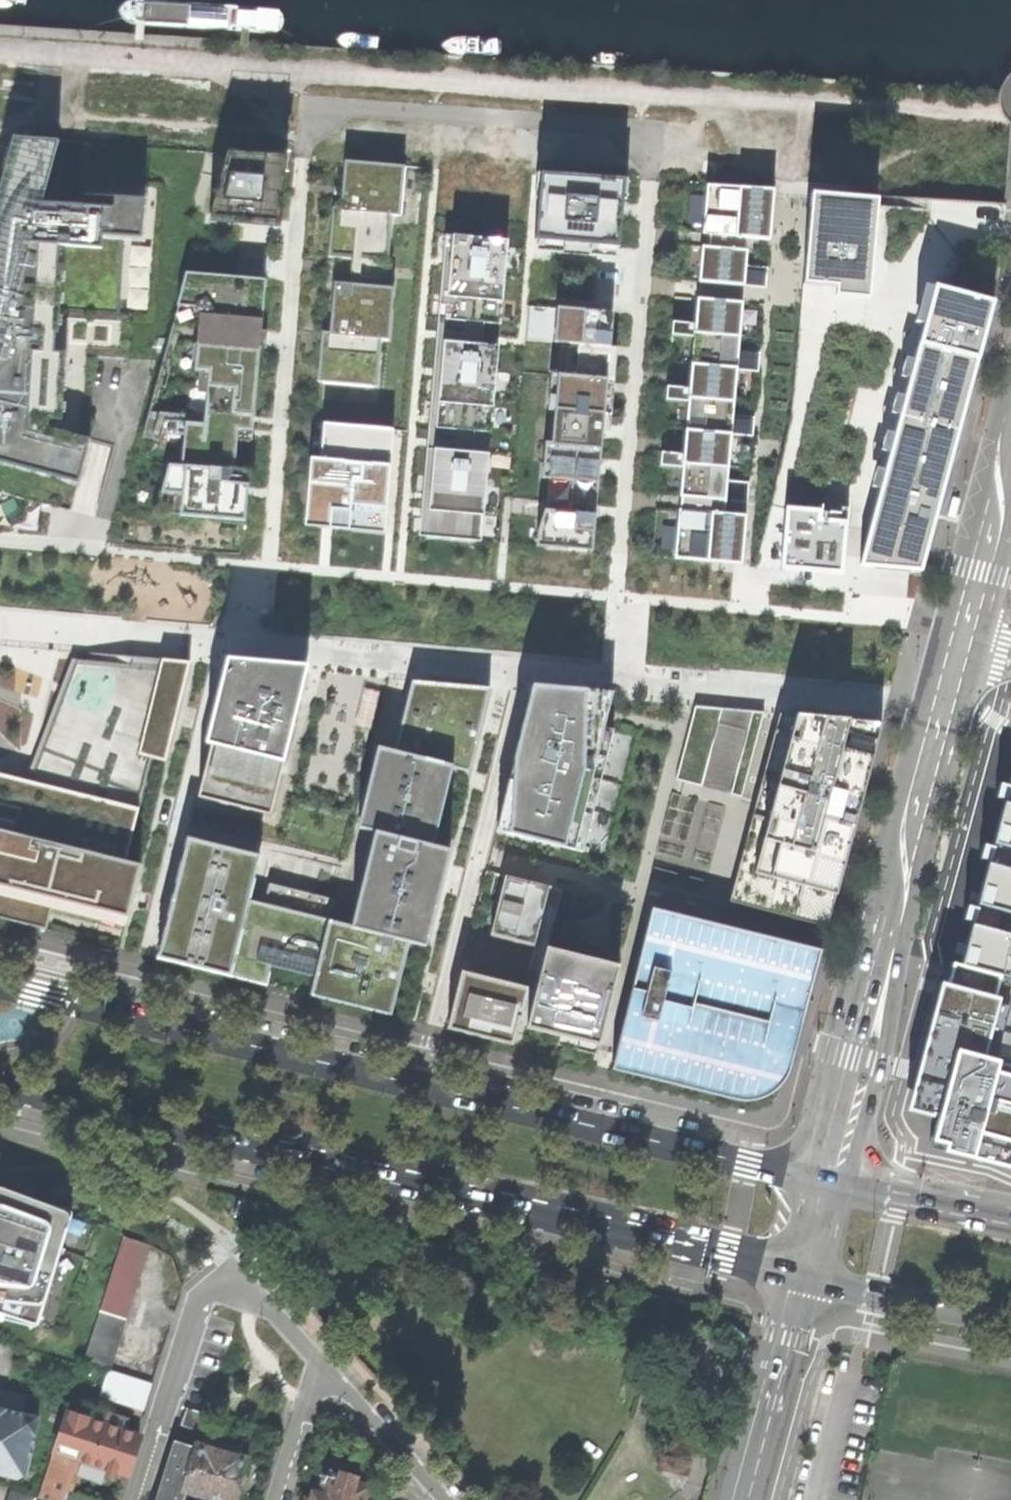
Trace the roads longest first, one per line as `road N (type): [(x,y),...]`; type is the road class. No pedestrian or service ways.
road 1 (primary): [(0,1085),(796,1278)]
road 2 (tertiary): [(948,696),(822,1182)]
road 3 (residential): [(609,669),(640,275),(596,270)]
road 4 (residential): [(507,661),(405,1088)]
road 5 (residential): [(248,245),(292,248),(254,641)]
road 6 (residential): [(116,1016),(208,638),(254,641)]
road 7 (primary): [(822,1182),(405,1088)]
road 8 (primary): [(405,1088),(116,1016)]
road 9 (residential): [(254,641),(507,661)]
road 10 (residential): [(217,1281),(144,1499)]
road 11 (residential): [(796,1278),(740,1499)]
road 12 (residential): [(948,696),(725,678)]
road 13 (primary): [(796,1278),(1010,1322)]
road 14 (tertiary): [(1010,464),(958,660)]
road 15 (primary): [(1010,1219),(822,1182)]
road 16 (residential): [(450,1499),(326,1362)]
road 17 (residential): [(217,1281),(252,1276),(326,1362)]
road 18 (residential): [(283,1499),(326,1362)]

